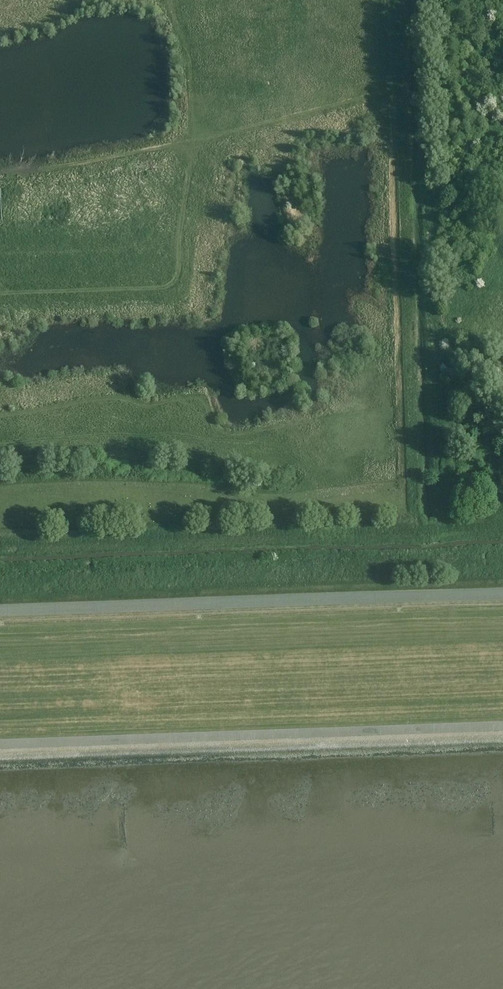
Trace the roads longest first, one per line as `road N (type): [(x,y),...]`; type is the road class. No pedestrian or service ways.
road 1 (residential): [(502,595),(0,614)]
road 2 (track): [(502,726),(0,745)]

